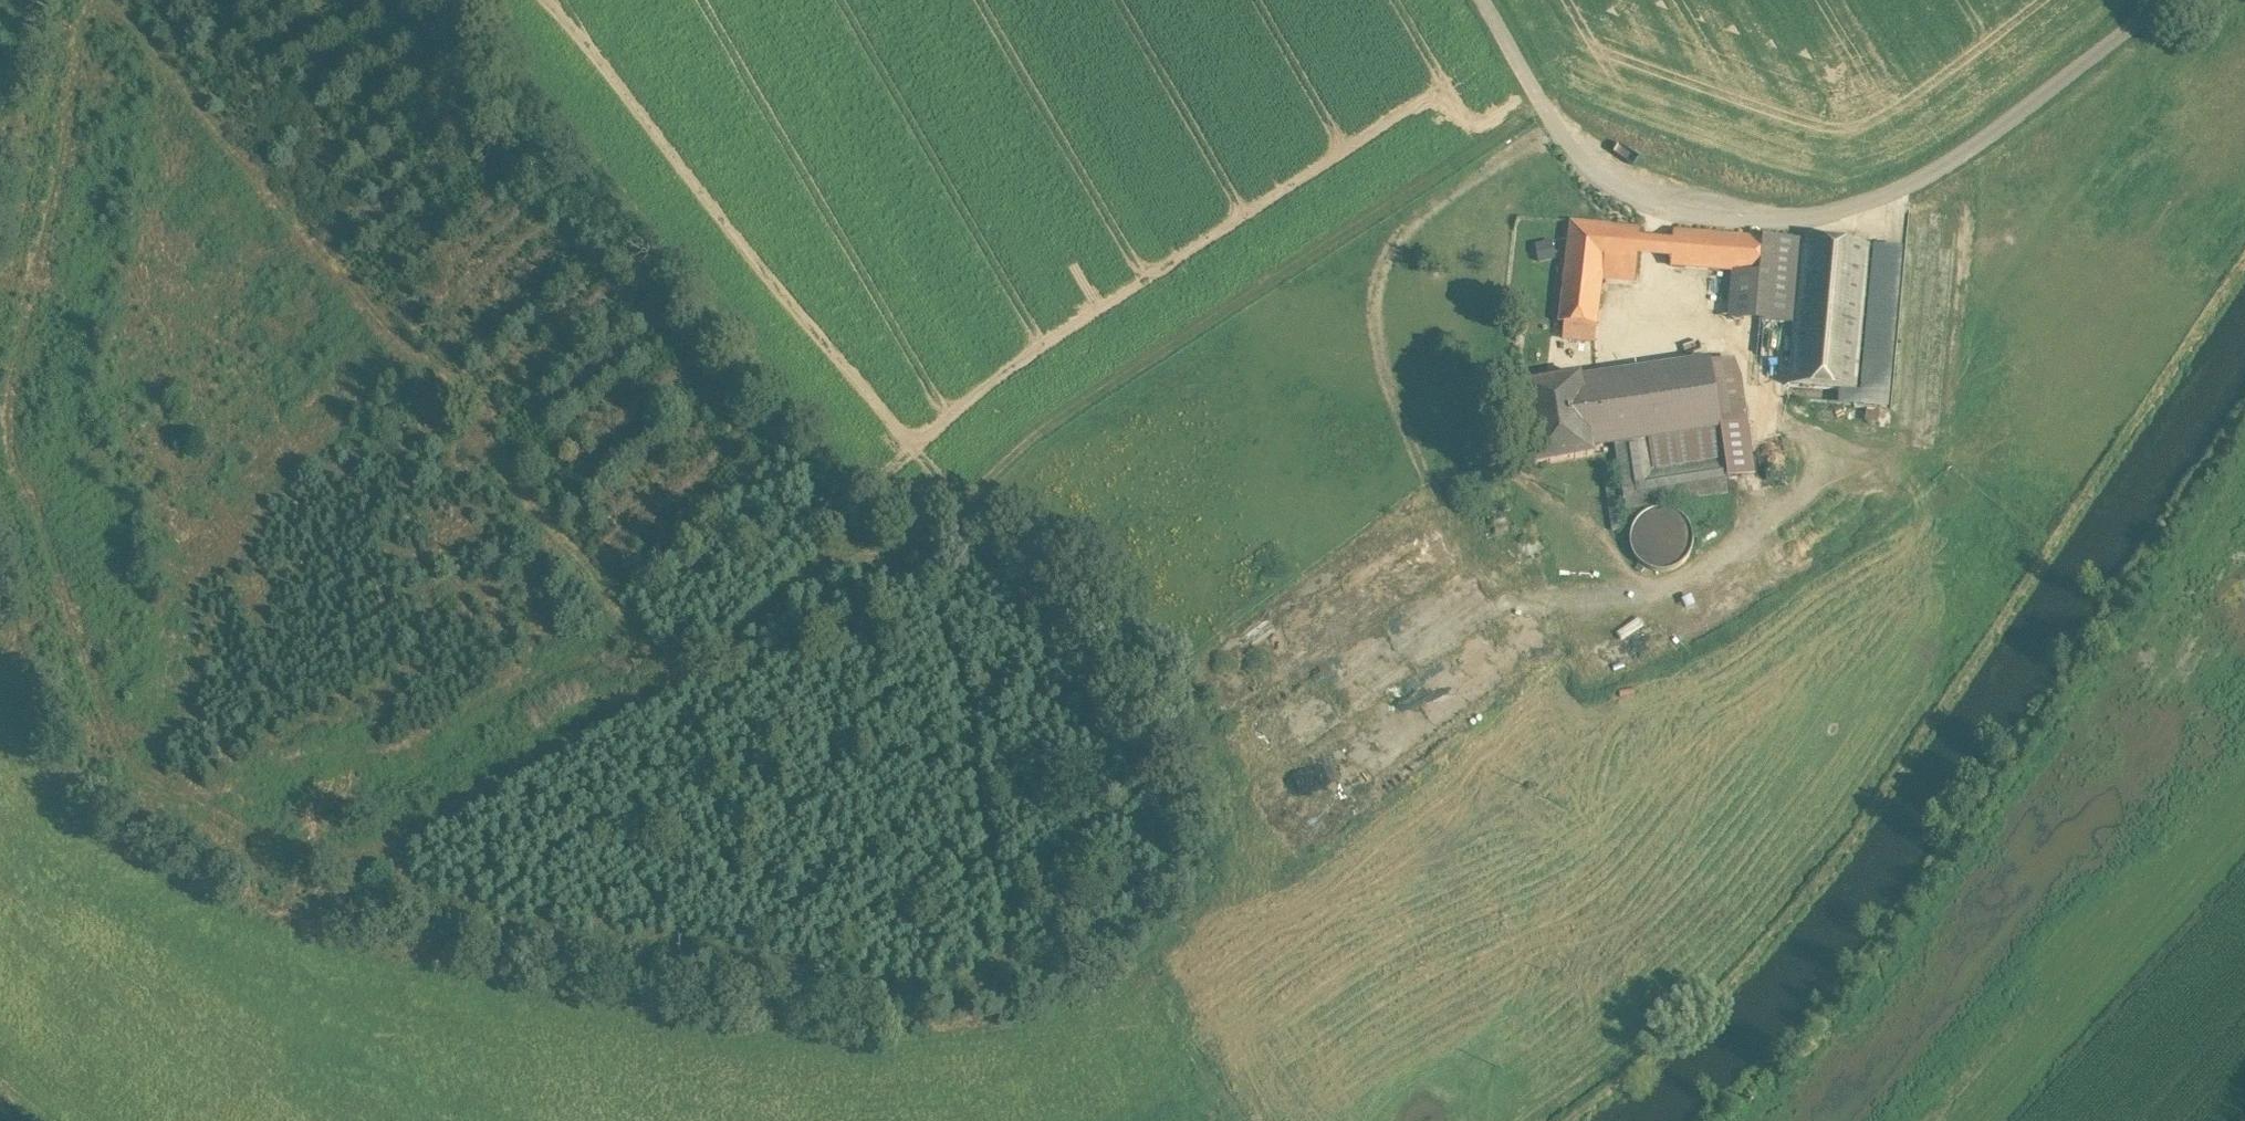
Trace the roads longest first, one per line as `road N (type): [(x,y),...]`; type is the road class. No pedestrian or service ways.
road 1 (track): [(1559,121),(1411,228),(1393,249),(1373,304),(1374,334),(1436,506),(1485,583),(1526,603),(1656,598),(1753,551),(1829,483),(1839,447),(1820,430),(1763,410),(1742,354),(1668,326)]
road 2 (track): [(2154,0),(1951,151),(1856,190),(1737,213),(1674,206),(1614,184),(1545,105),(1484,0)]

